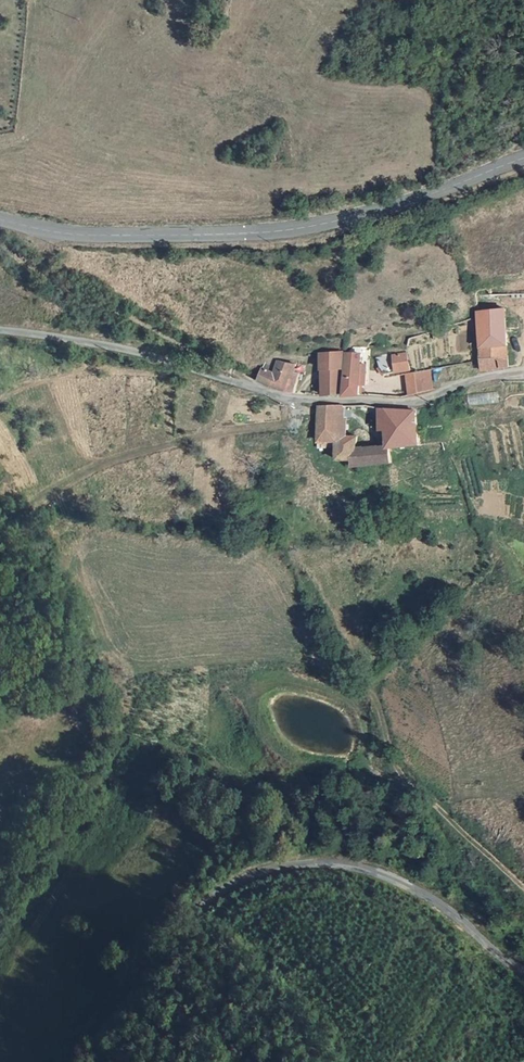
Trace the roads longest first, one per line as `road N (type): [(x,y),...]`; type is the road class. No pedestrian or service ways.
road 1 (unclassified): [(82,1061),(196,911),(246,874),(285,863),(321,861),(399,880),(523,975)]
road 2 (secondary): [(523,158),(402,204),(287,230),(113,235),(0,219)]
road 3 (unclassified): [(523,377),(415,404),(293,401),(129,351),(0,332)]
road 4 (track): [(0,243),(77,302),(260,395)]

